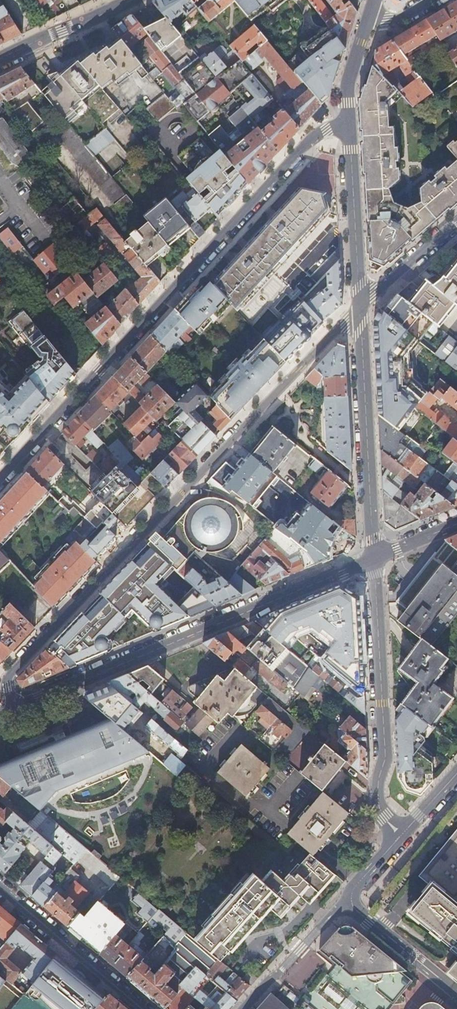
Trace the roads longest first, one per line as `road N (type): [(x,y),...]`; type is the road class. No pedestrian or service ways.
road 1 (residential): [(14,707),(6,687),(12,672),(359,307)]
road 2 (residential): [(347,127),(319,133),(0,479)]
road 3 (tertiary): [(14,707),(373,558)]
road 4 (residential): [(402,835),(379,804),(385,757),(373,558)]
road 5 (residential): [(373,558),(359,307)]
road 6 (residential): [(0,887),(143,1008)]
road 7 (residential): [(359,307),(347,127)]
road 8 (residential): [(244,1008),(350,898)]
road 9 (tertiary): [(0,60),(129,0)]
road 10 (residential): [(350,898),(456,992)]
road 11 (residential): [(359,307),(456,222)]

